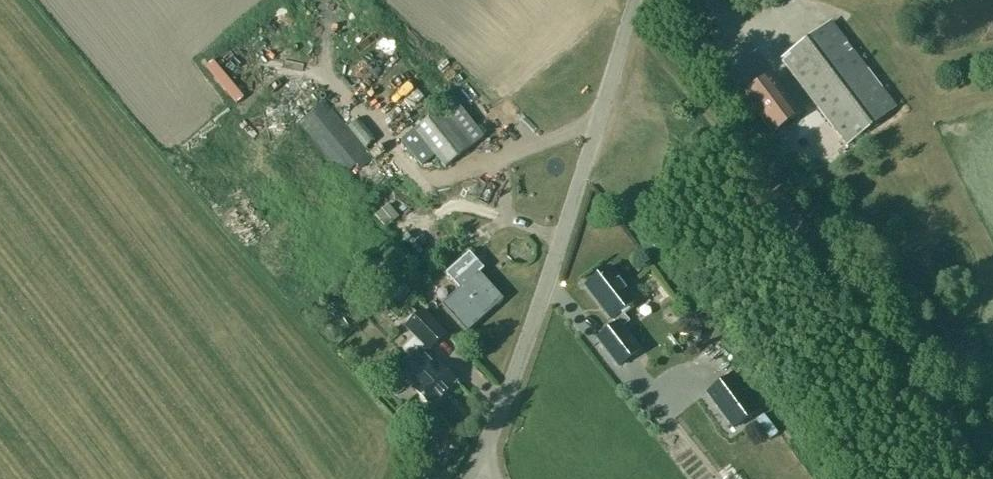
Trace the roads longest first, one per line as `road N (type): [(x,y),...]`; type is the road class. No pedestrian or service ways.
road 1 (unclassified): [(483,464),(639,0)]

